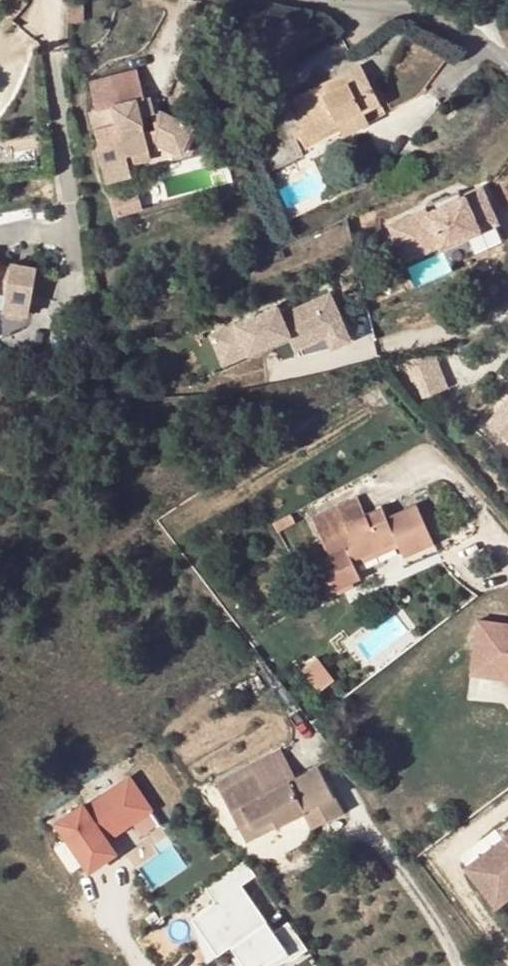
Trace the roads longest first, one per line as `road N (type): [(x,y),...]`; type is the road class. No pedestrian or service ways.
road 1 (unclassified): [(507,68),(437,29),(313,0)]

